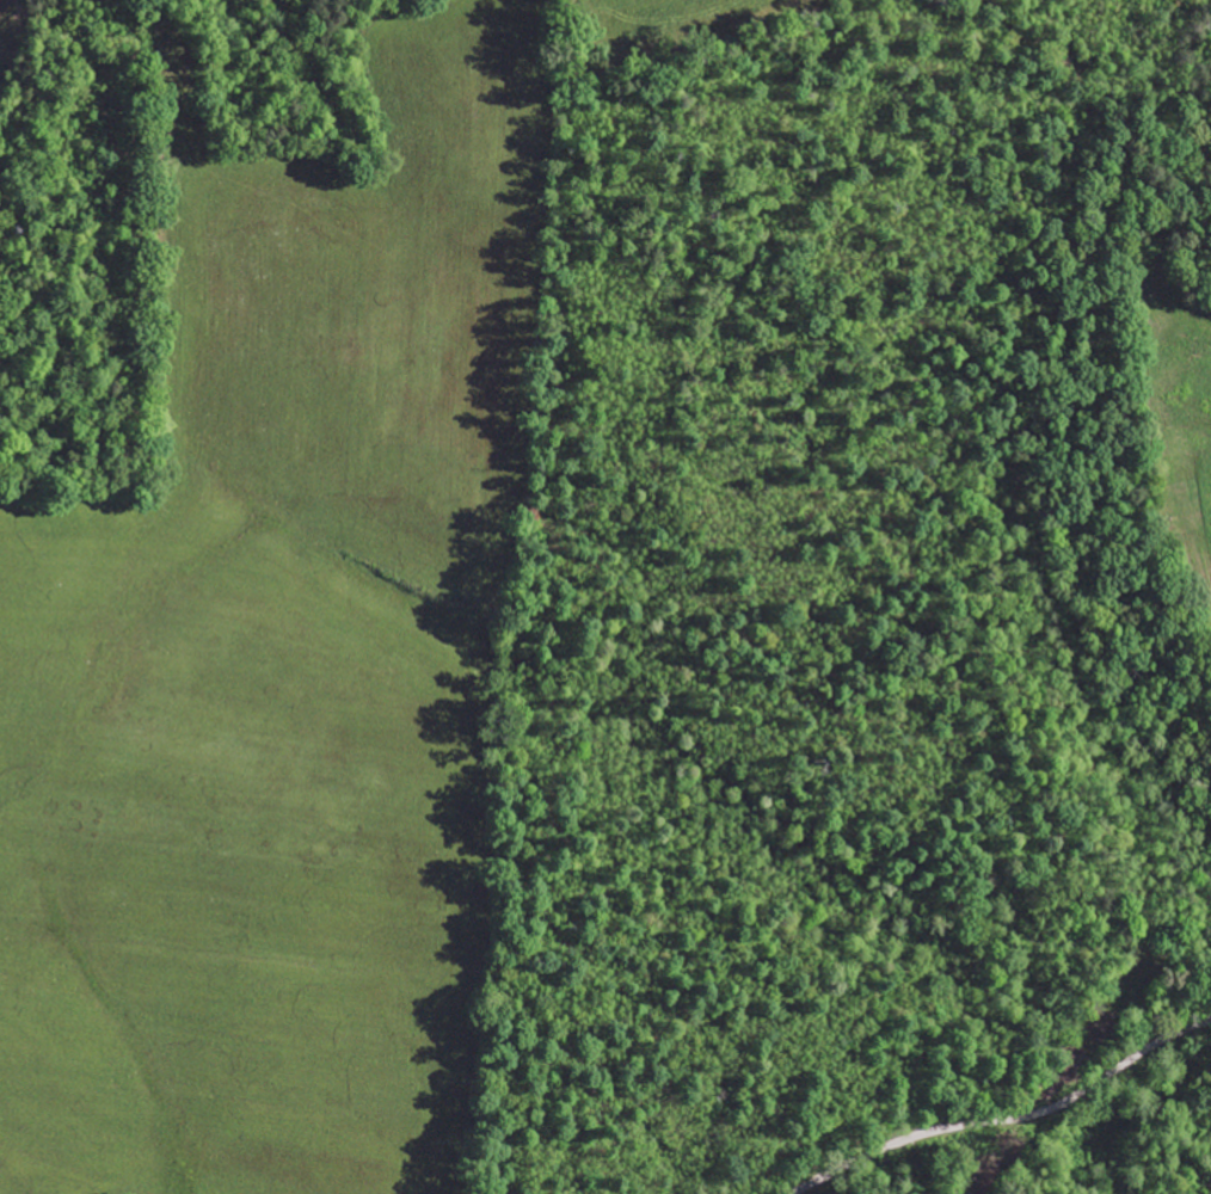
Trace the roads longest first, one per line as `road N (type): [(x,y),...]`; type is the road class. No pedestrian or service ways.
road 1 (residential): [(783,1193),(951,1122),(1041,1114),(1210,1013)]

